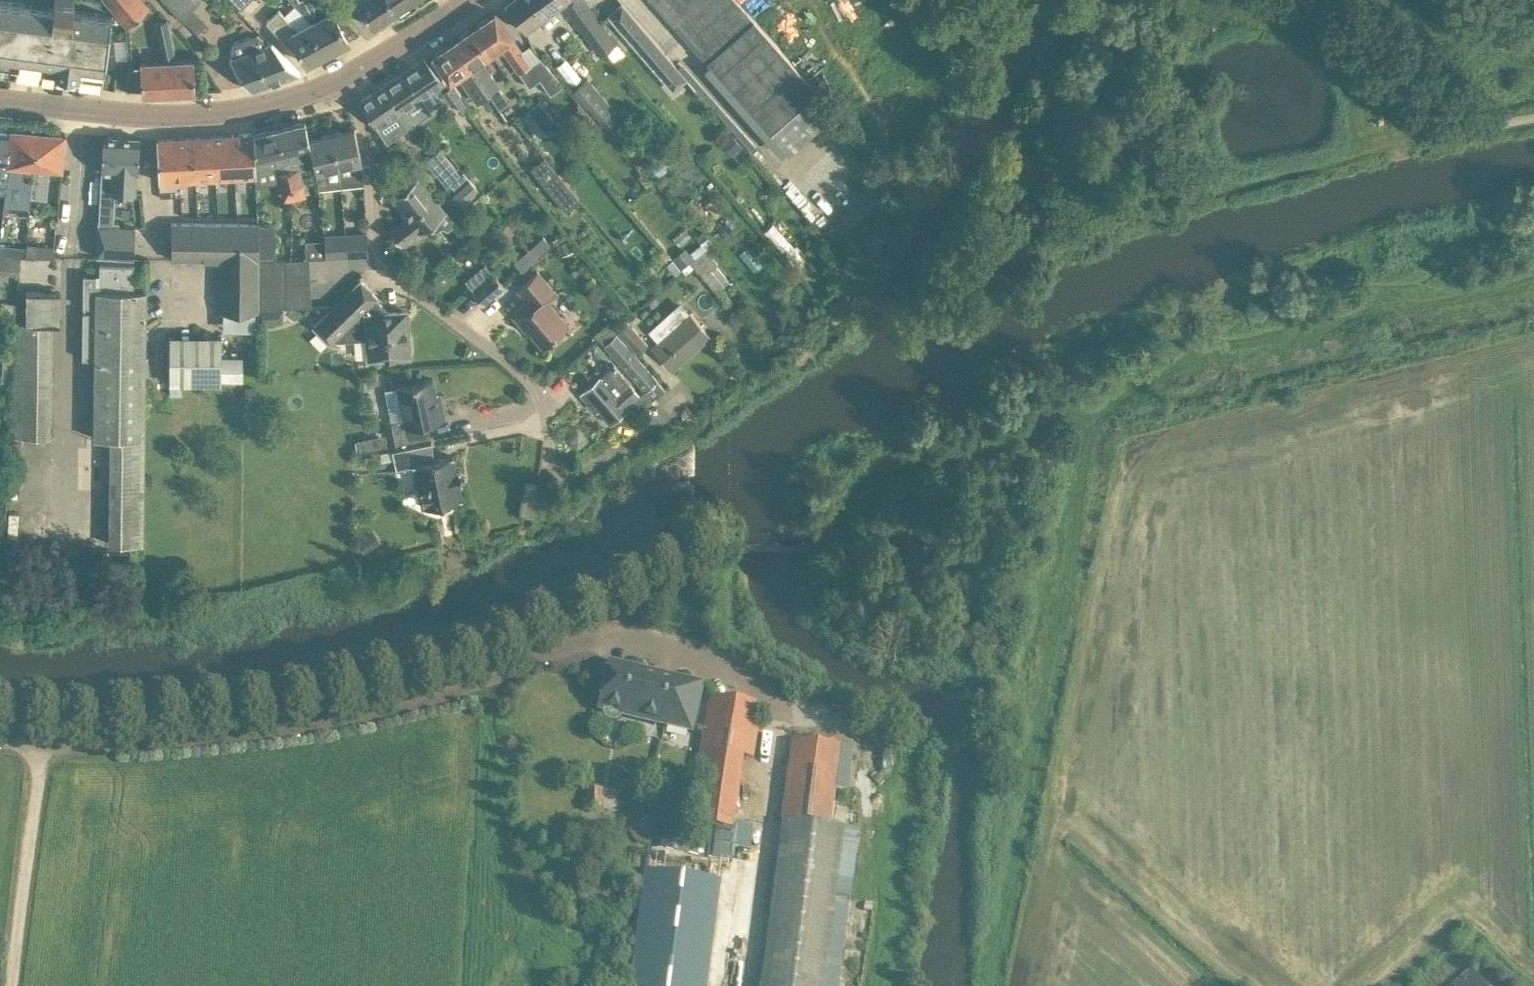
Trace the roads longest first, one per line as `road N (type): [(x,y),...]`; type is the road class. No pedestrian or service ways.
road 1 (residential): [(0,741),(96,744),(313,724),(382,709),(602,632),(718,658)]
road 2 (residential): [(454,417),(537,407),(526,381),(378,257),(370,159),(343,83)]
road 3 (residential): [(343,83),(280,104),(163,115),(0,97)]
road 4 (track): [(43,745),(13,985)]
road 5 (residential): [(469,0),(343,83)]

